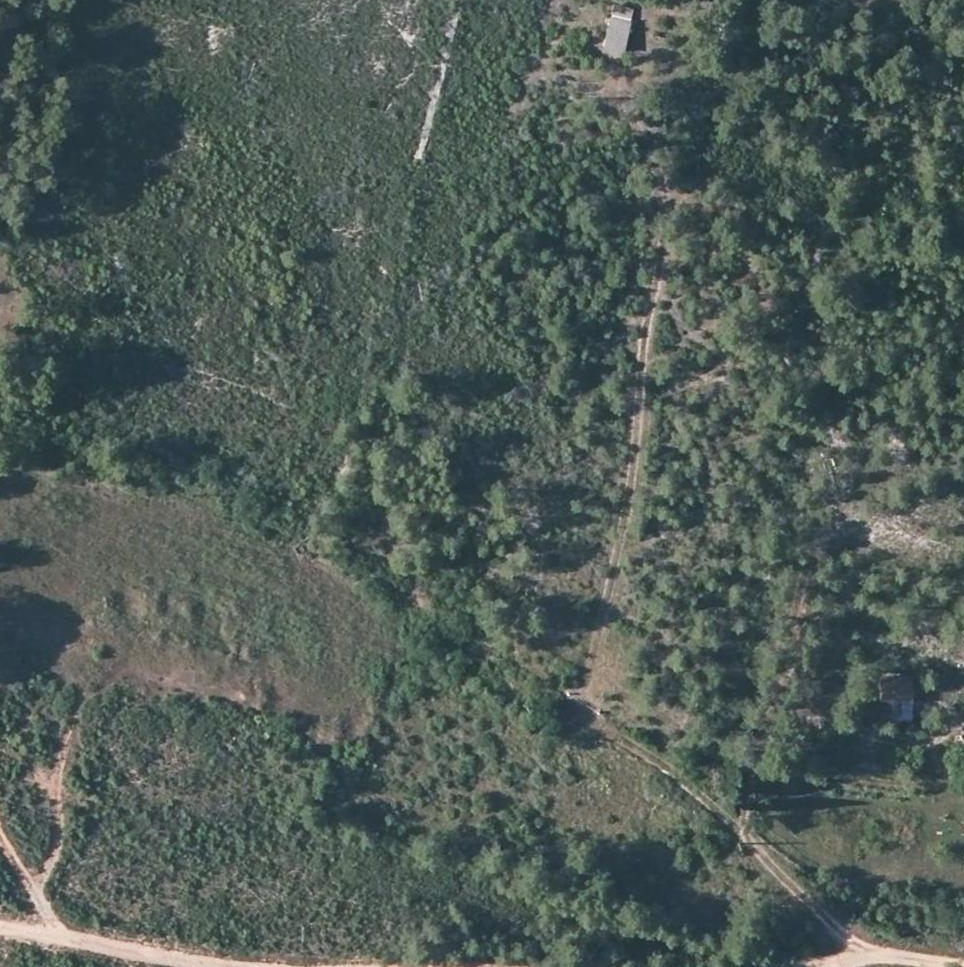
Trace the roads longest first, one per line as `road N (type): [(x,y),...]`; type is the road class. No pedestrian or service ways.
road 1 (track): [(0,929),(210,966)]
road 2 (track): [(825,966),(868,955),(944,966)]

